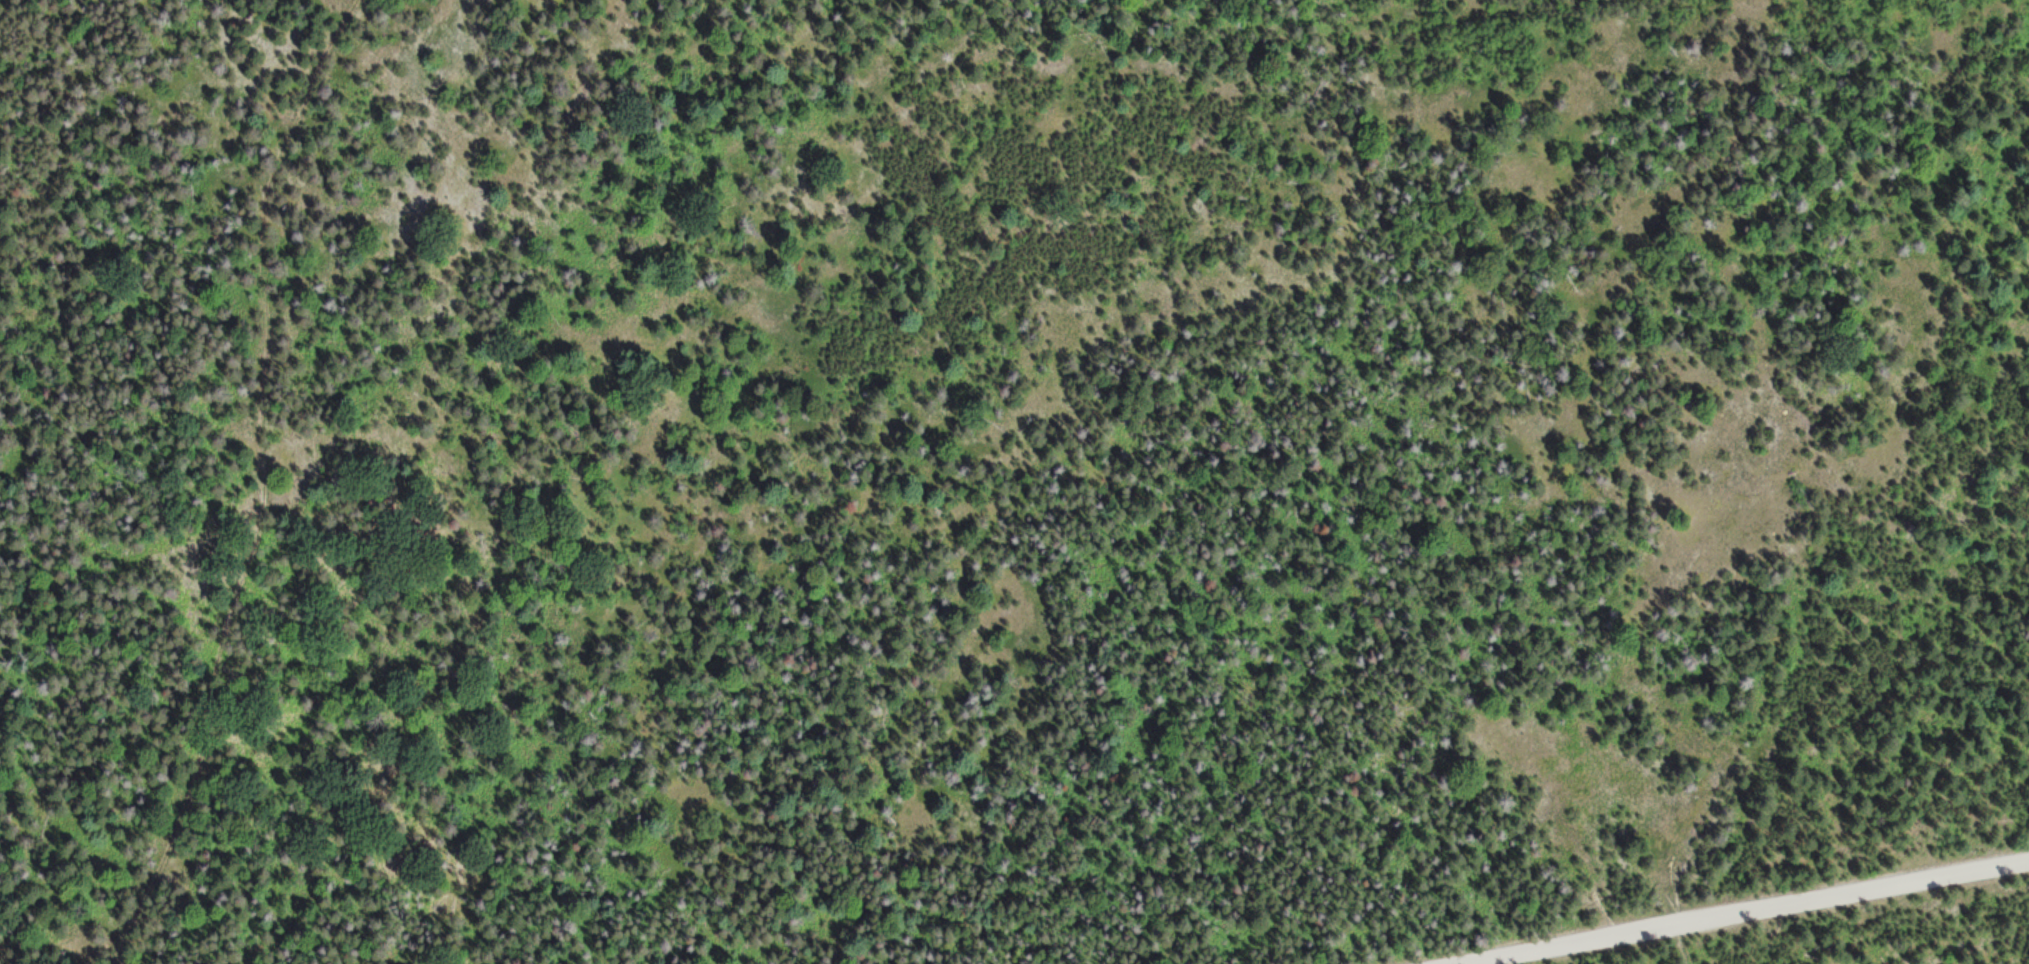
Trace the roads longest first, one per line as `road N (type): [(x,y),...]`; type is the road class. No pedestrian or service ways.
road 1 (residential): [(1444,963),(2028,858)]

